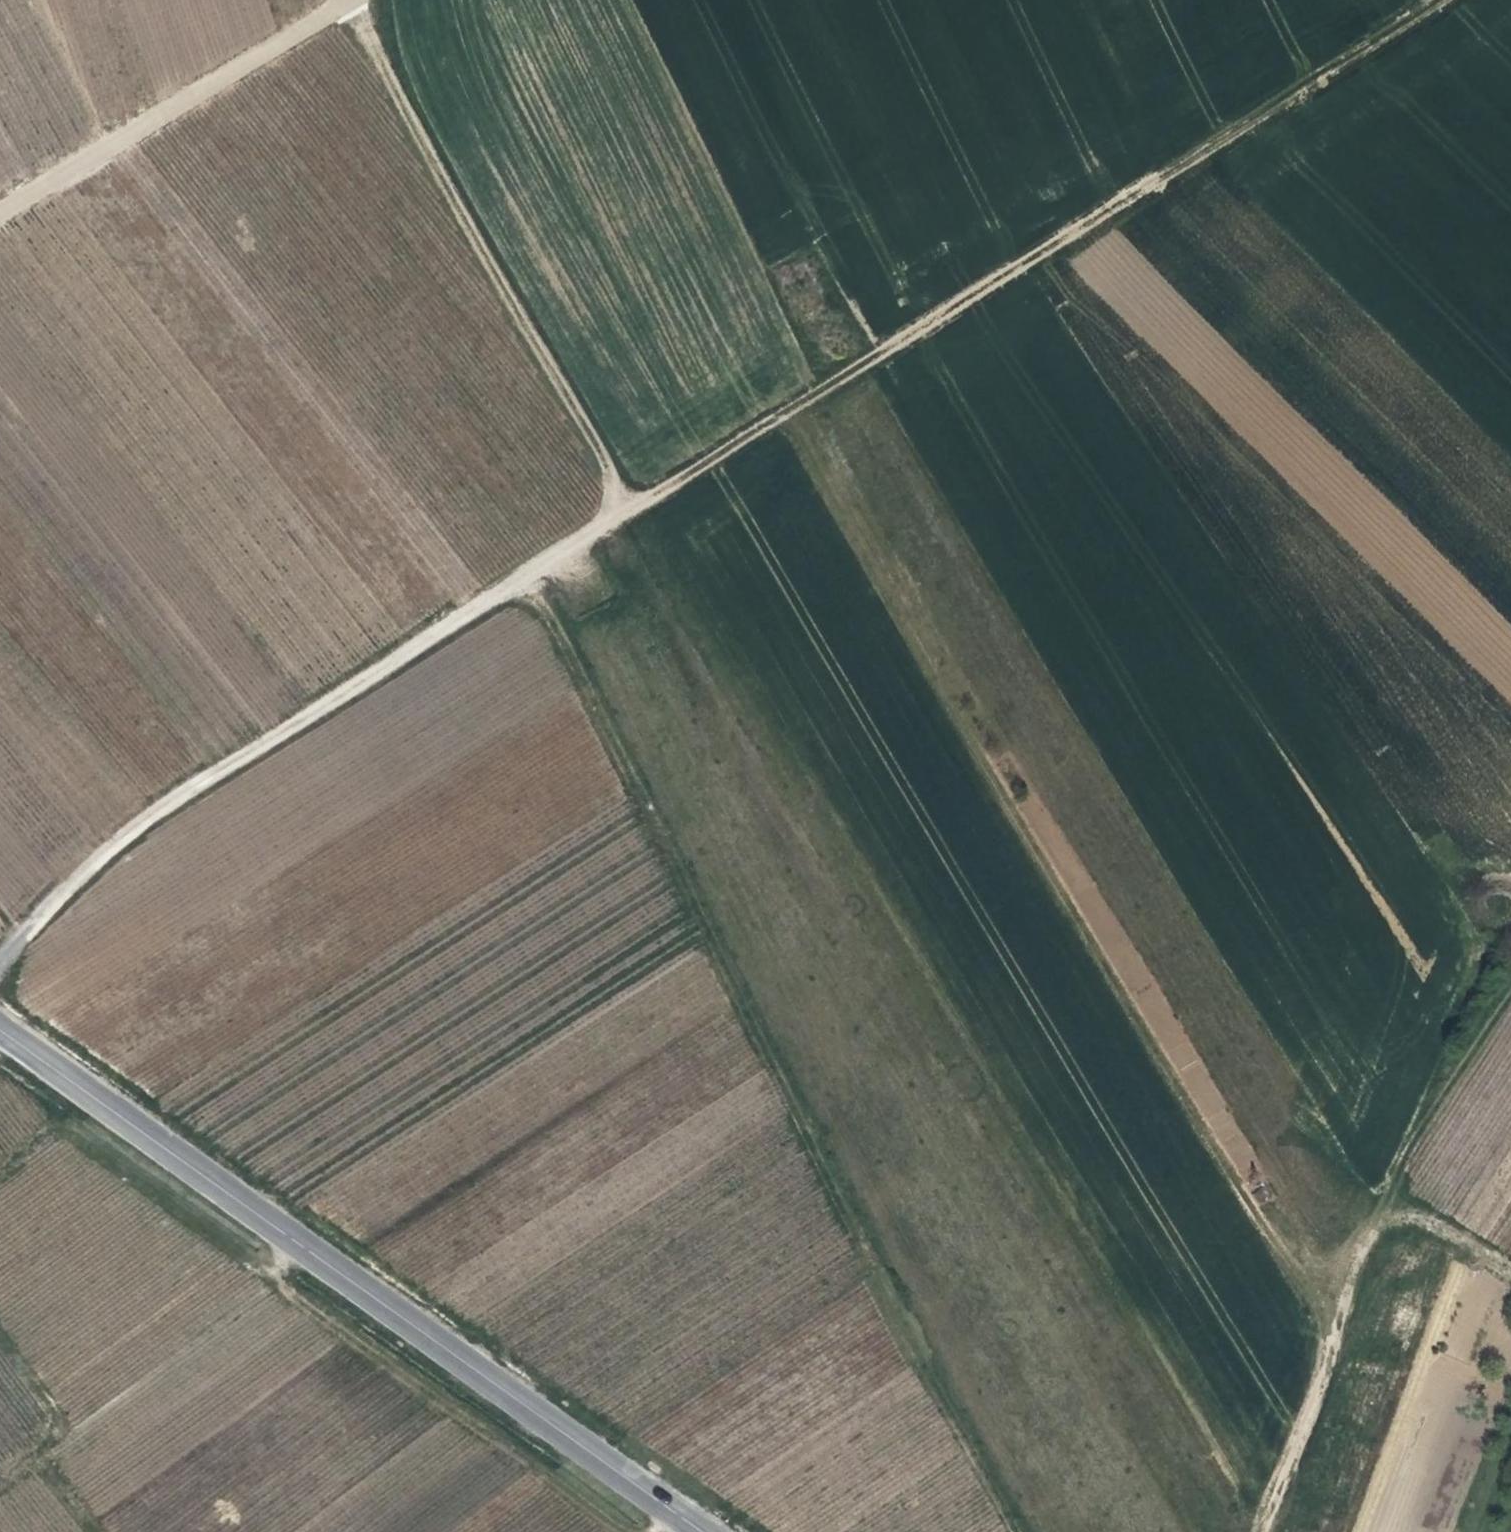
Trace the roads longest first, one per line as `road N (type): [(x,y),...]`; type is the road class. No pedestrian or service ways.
road 1 (track): [(1435,0),(548,559),(122,841),(0,956)]
road 2 (secondary): [(707,1531),(0,1025)]
road 3 (track): [(1510,1273),(1436,1227),(1397,1229),(1367,1247),(1267,1531)]
road 4 (track): [(0,207),(339,0)]

